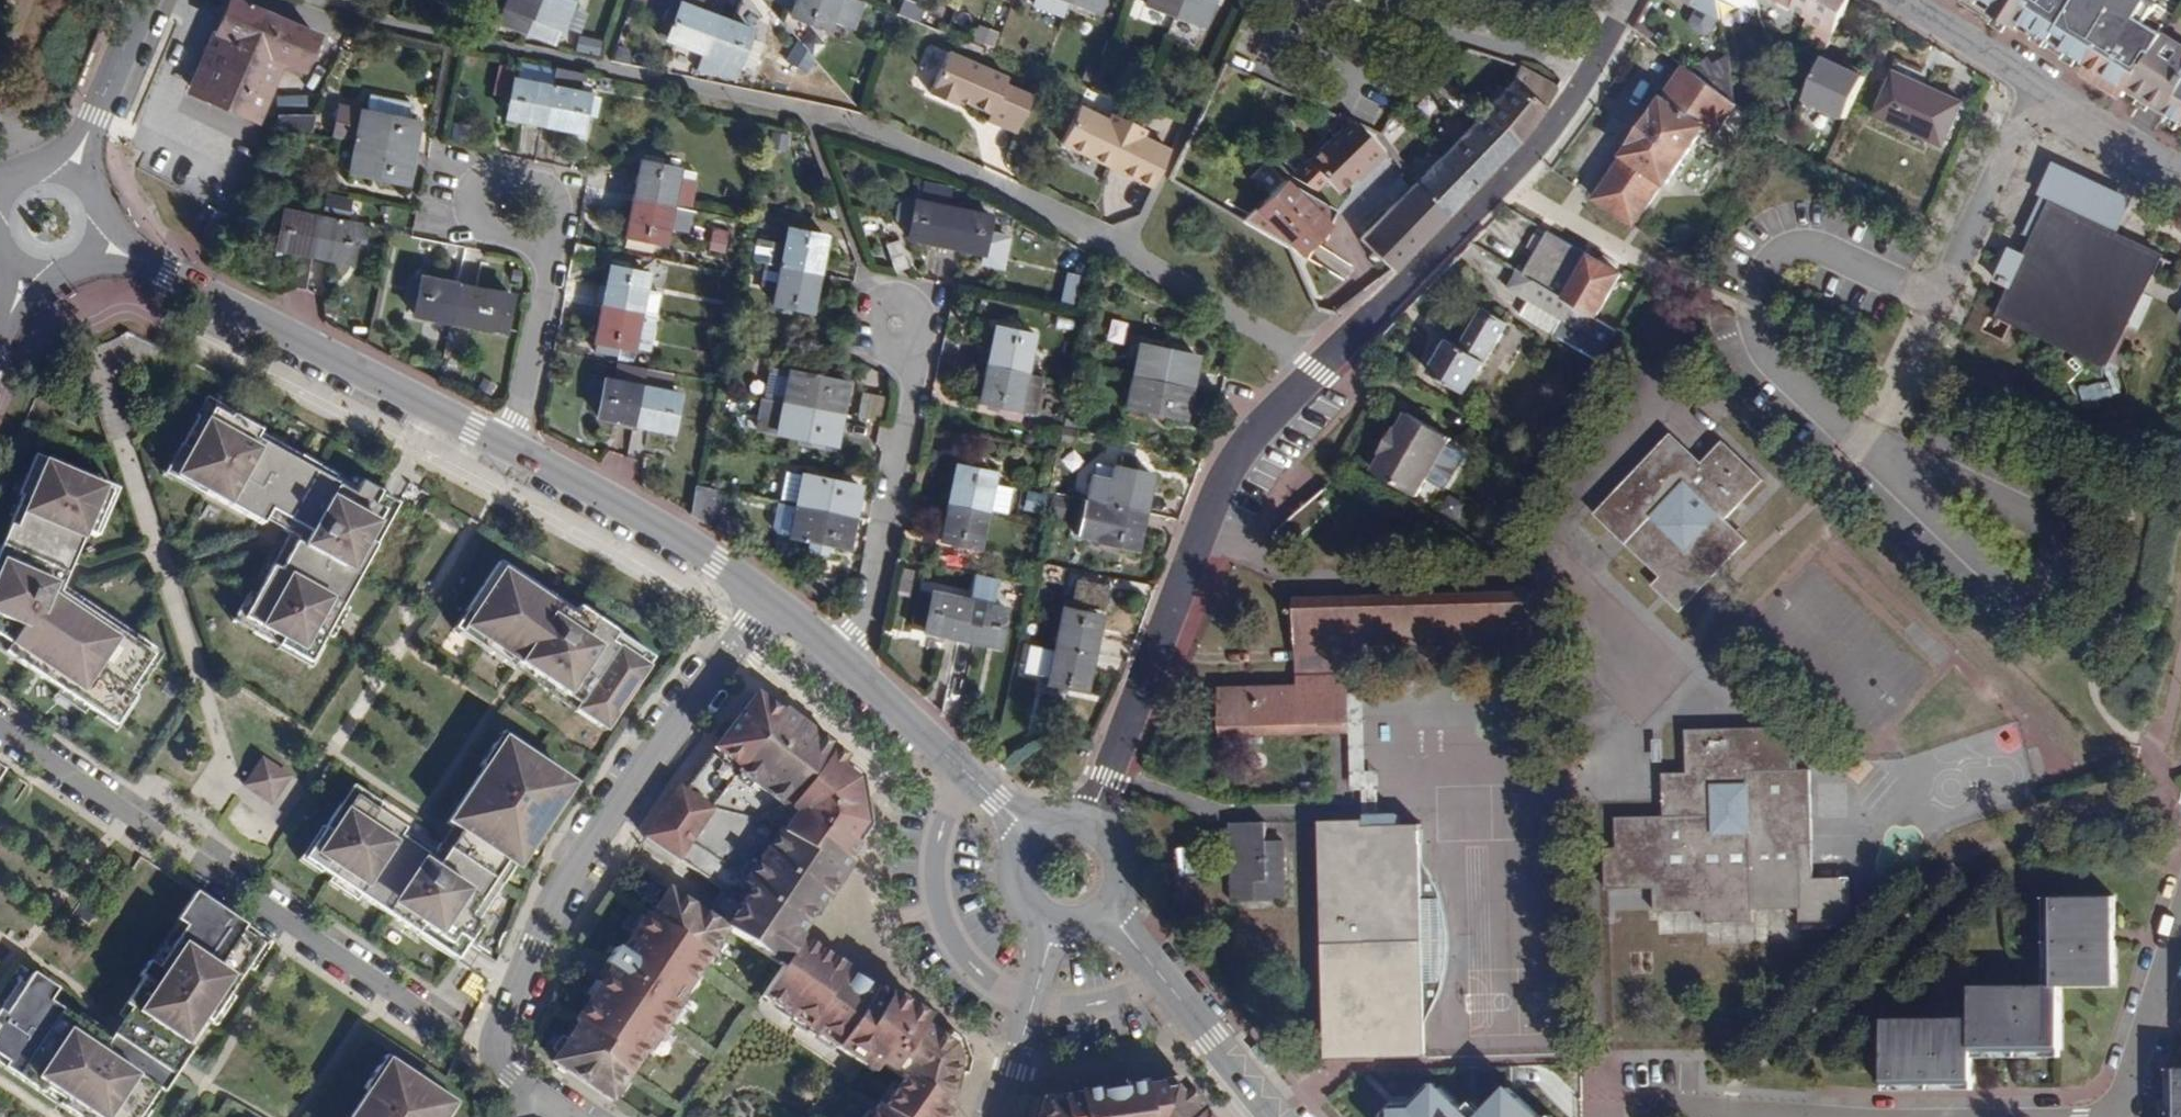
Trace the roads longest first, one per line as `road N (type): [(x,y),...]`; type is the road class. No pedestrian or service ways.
road 1 (residential): [(1090,824),(1214,485),(1257,426),(1534,147),(1625,0)]
road 2 (residential): [(0,731),(496,1051)]
road 3 (residential): [(496,1051),(563,887),(765,604)]
road 4 (tertiary): [(506,451),(183,280),(95,250)]
road 5 (residential): [(888,324),(907,387),(851,624),(825,654)]
road 6 (tertiary): [(2180,177),(2135,158),(1898,0)]
road 7 (tertiary): [(765,604),(716,566),(506,451)]
road 8 (tertiary): [(1033,836),(825,654)]
road 9 (residential): [(506,451),(523,407),(551,264),(545,230),(512,205)]
road 10 (tertiary): [(1276,1116),(1107,914)]
road 11 (residential): [(2180,916),(2116,1116)]
road 12 (residential): [(1056,926),(1026,1002),(996,1116)]
road 13 (tertiary): [(142,0),(68,172)]
road 14 (residential): [(1800,1116),(1712,1109),(1656,1109),(1649,1116)]

